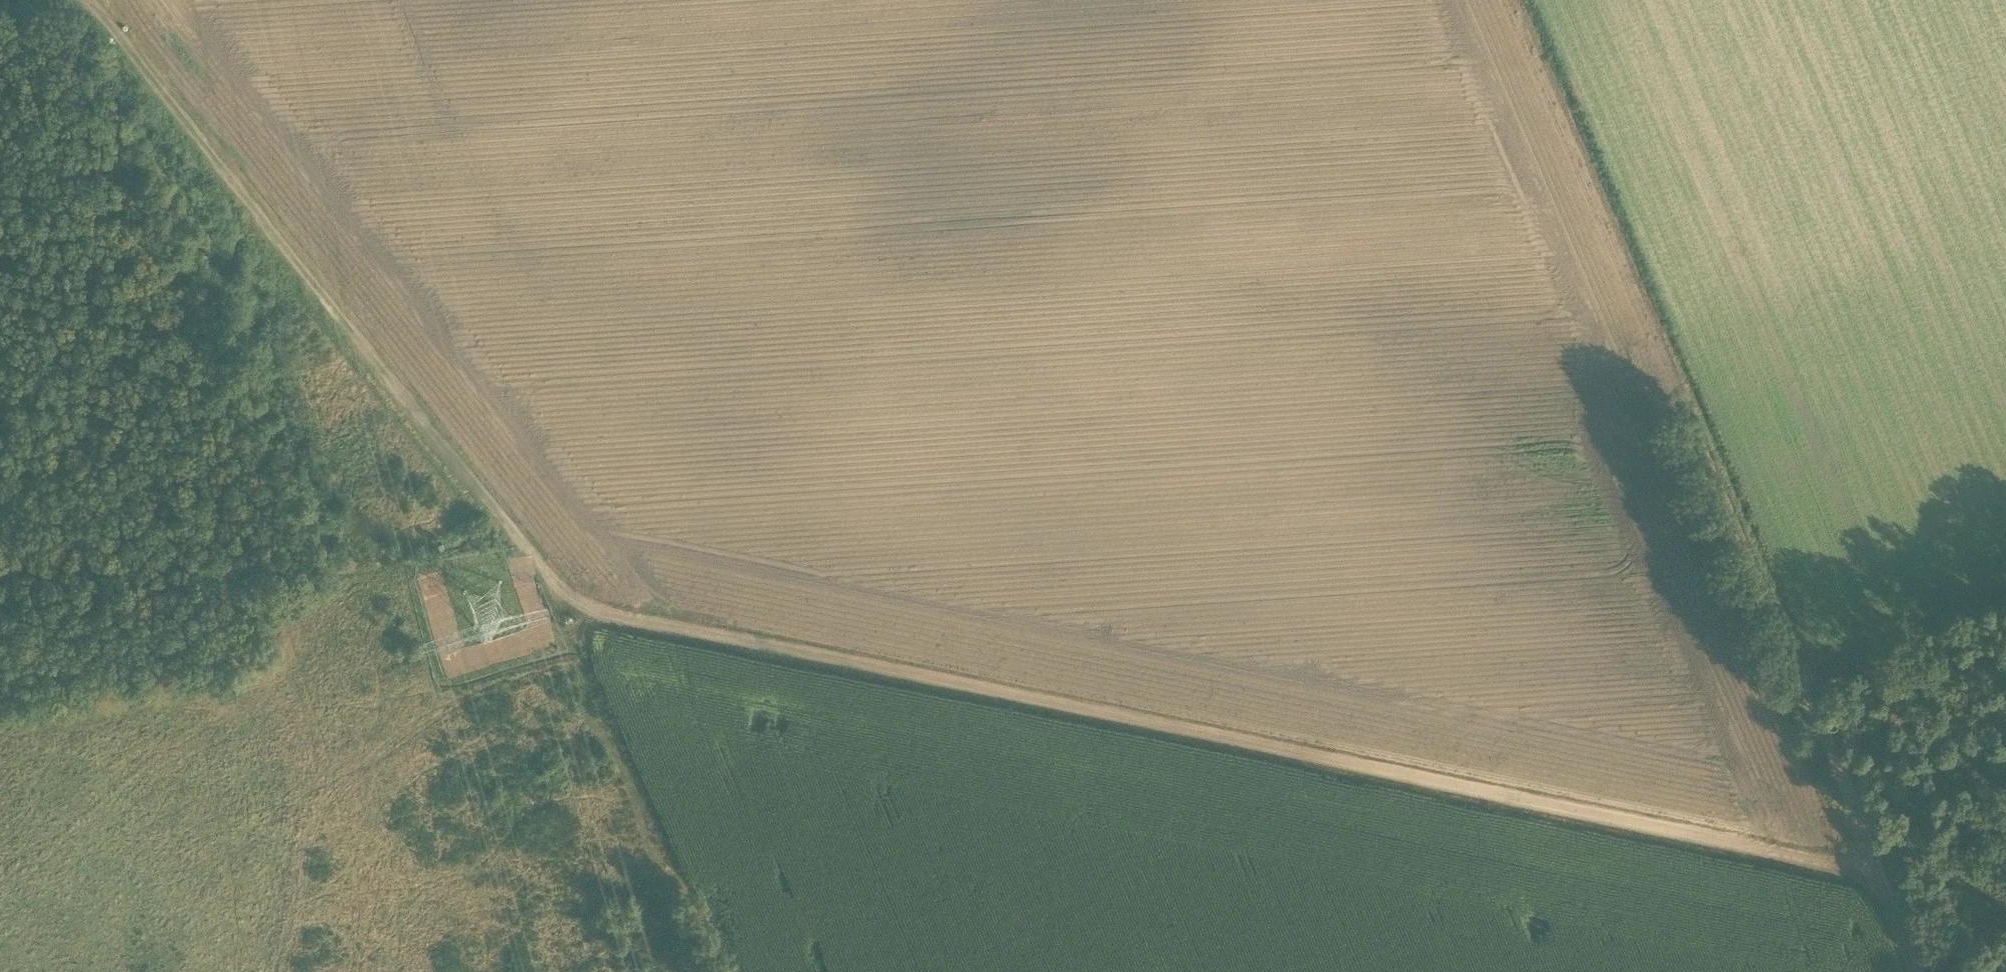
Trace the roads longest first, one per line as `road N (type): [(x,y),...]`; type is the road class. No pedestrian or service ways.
road 1 (track): [(1920,971),(1889,901),(1868,876),(1836,861),(581,608)]
road 2 (track): [(581,608),(82,0)]
road 3 (track): [(1868,876),(1862,817),(1792,665)]

